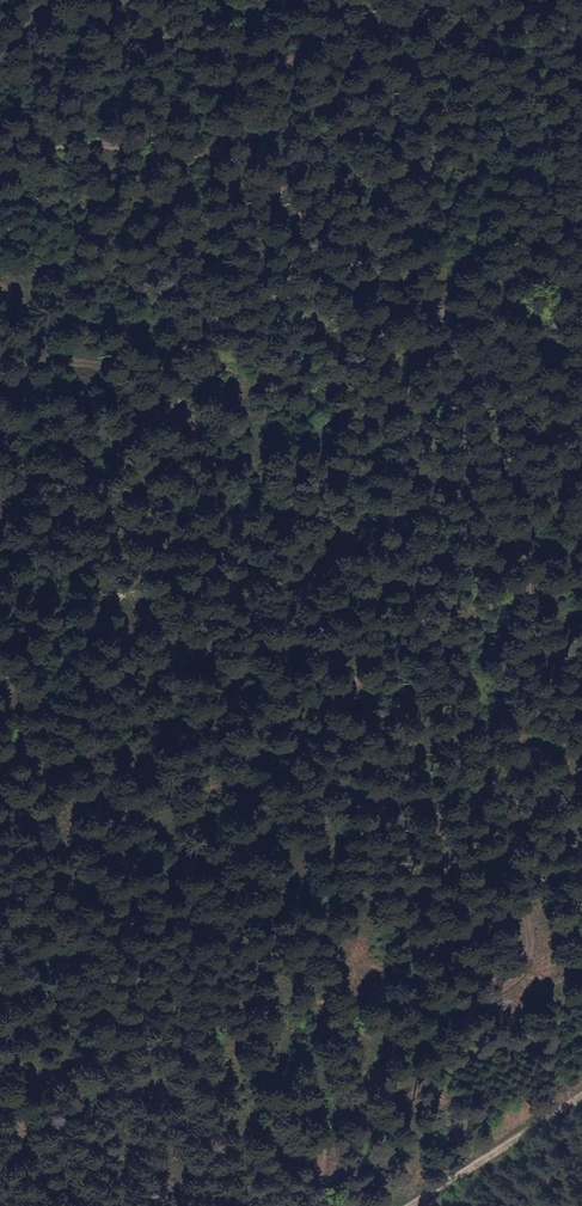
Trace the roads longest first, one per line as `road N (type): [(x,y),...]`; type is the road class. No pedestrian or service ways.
road 1 (track): [(0,130),(238,162),(282,184),(364,261),(425,295),(506,407),(526,526),(519,963),(422,1021),(335,1108),(333,1205)]
road 2 (track): [(581,1059),(408,1205)]

